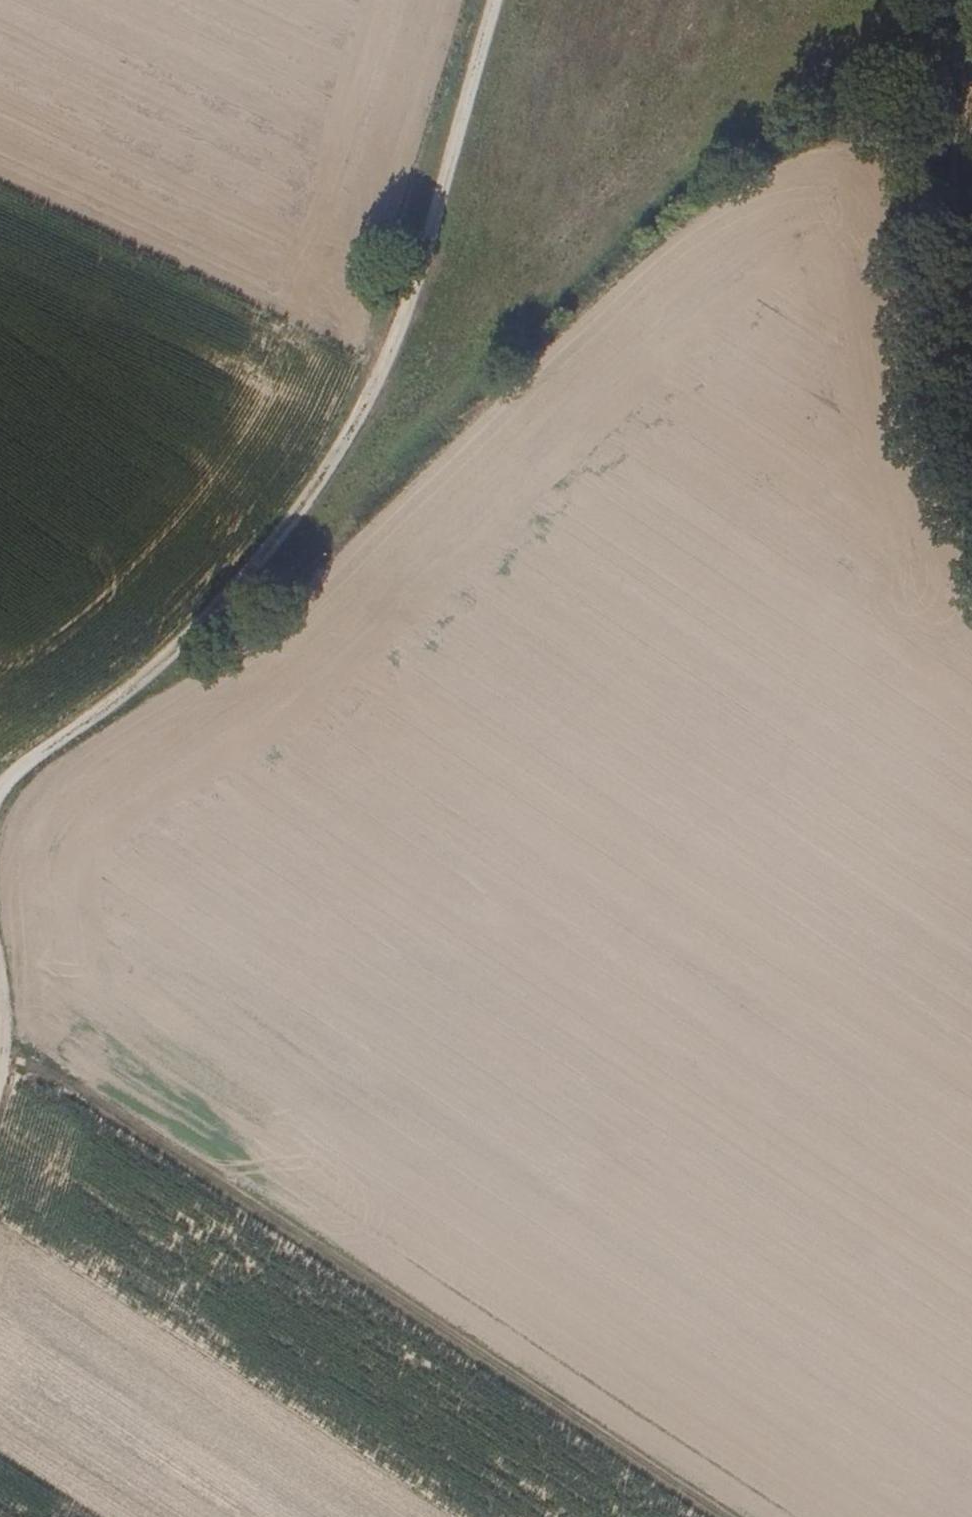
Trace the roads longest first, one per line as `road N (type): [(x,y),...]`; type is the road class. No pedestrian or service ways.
road 1 (track): [(5,782),(132,684),(303,501),(378,380),(414,289),(496,0)]
road 2 (track): [(722,1516),(0,1047)]

